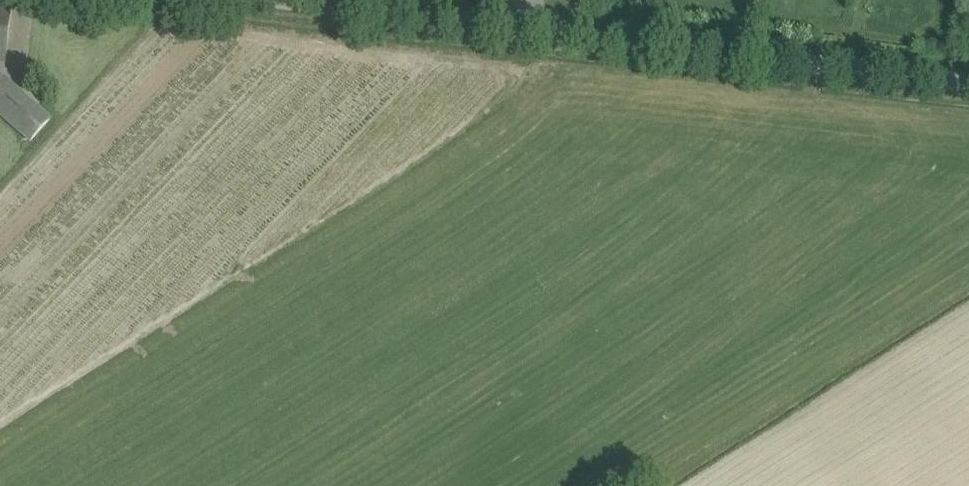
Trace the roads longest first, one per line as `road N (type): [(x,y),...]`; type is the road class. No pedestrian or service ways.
road 1 (unclassified): [(968,81),(511,24)]
road 2 (unclassified): [(511,24),(308,0)]

